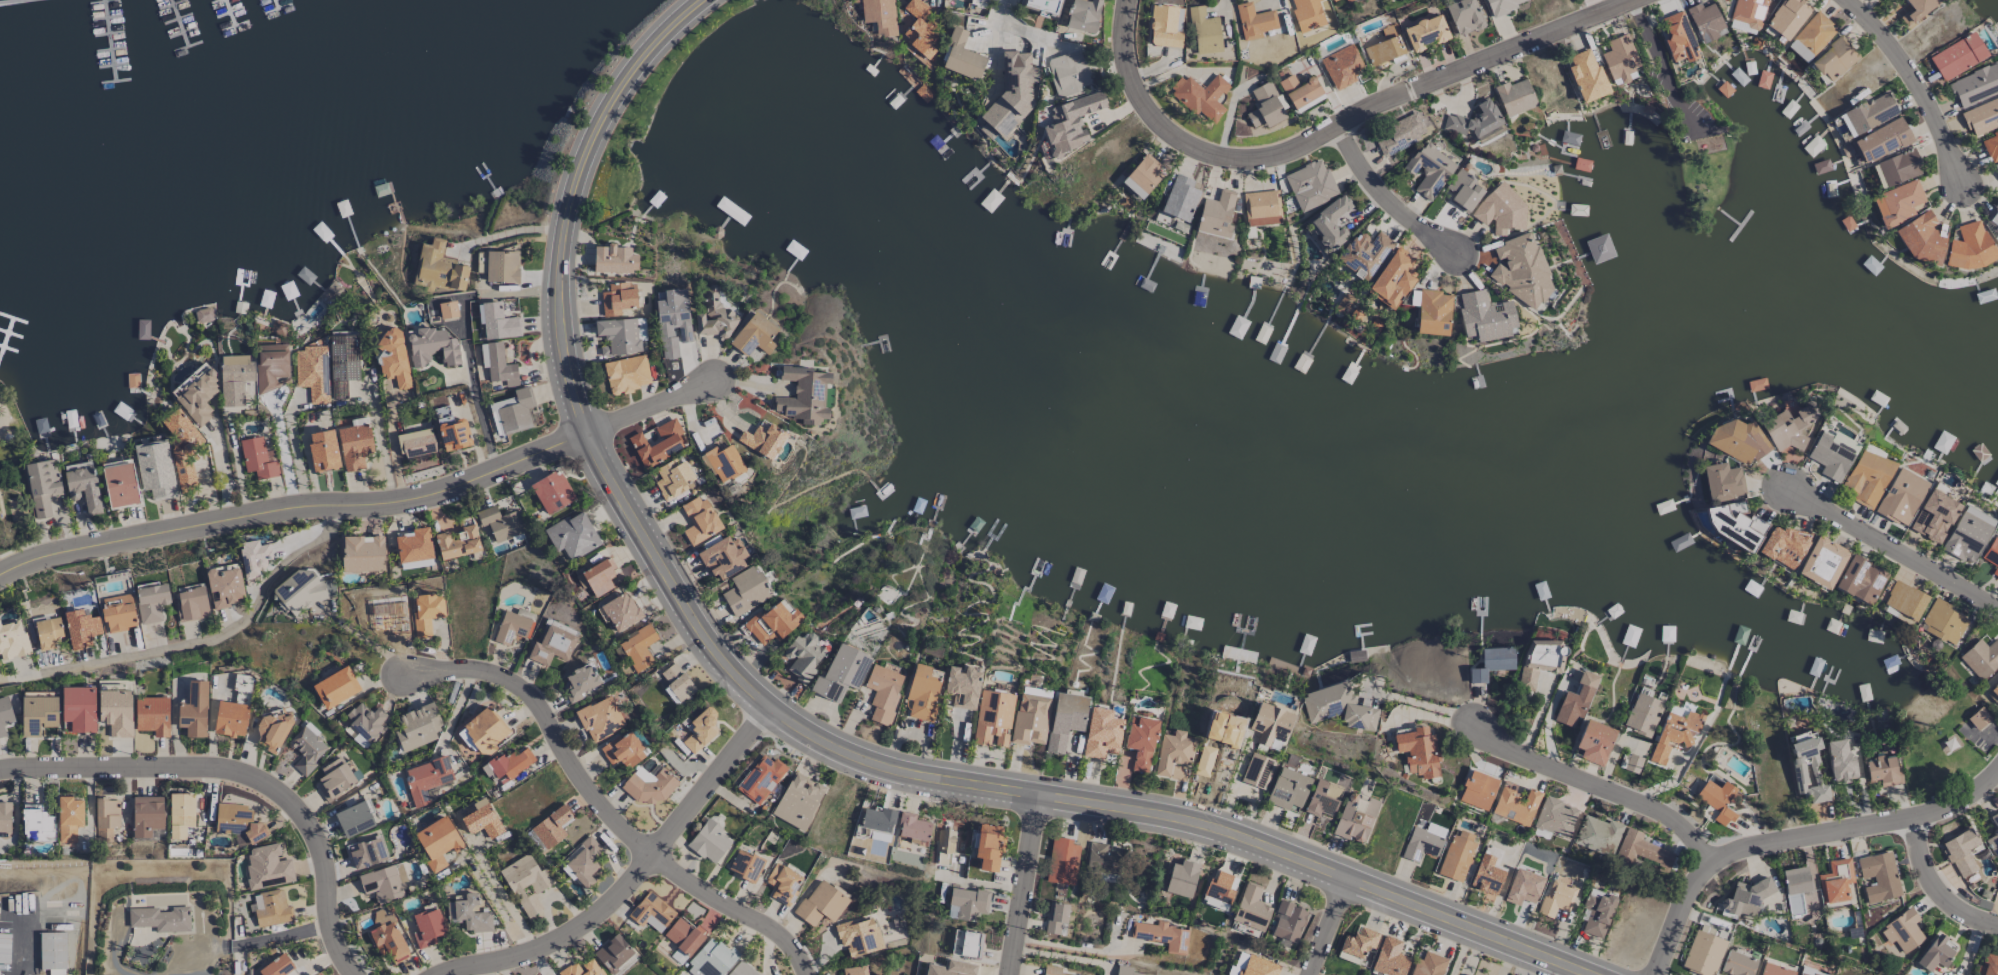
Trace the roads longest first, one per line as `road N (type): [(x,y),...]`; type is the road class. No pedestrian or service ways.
road 1 (residential): [(1589,974),(1191,820),(870,760),(766,702),(684,610),(571,386),(560,303),(565,224),(586,149),(652,50)]
road 2 (residential): [(0,577),(26,555),(292,502),(427,495),(714,385)]
road 3 (residential): [(1128,0),(1143,108),(1211,155),(1272,159),(1626,0)]
road 4 (residential): [(809,974),(783,932),(654,853),(582,783),(529,688),(464,663),(402,678)]
road 5 (residential): [(357,974),(325,919),(328,870),(312,816),(234,763),(0,769)]
road 6 (residential): [(433,974),(542,944),(597,909),(654,853),(766,702)]
road 7 (residential): [(1997,767),(1953,801),(1910,817),(1722,852),(1691,879),(1654,974)]
road 8 (residential): [(1709,861),(1665,816),(1501,749),(1472,722)]
road 9 (residential): [(1997,606),(1784,478)]
road 10 (residential): [(1960,180),(1895,48),(1841,0)]
road 11 (residential): [(1011,974),(1034,793)]
road 12 (residential): [(1452,249),(1367,182),(1340,124)]
road 13 (residential): [(1997,928),(1957,912),(1927,884),(1910,817)]

